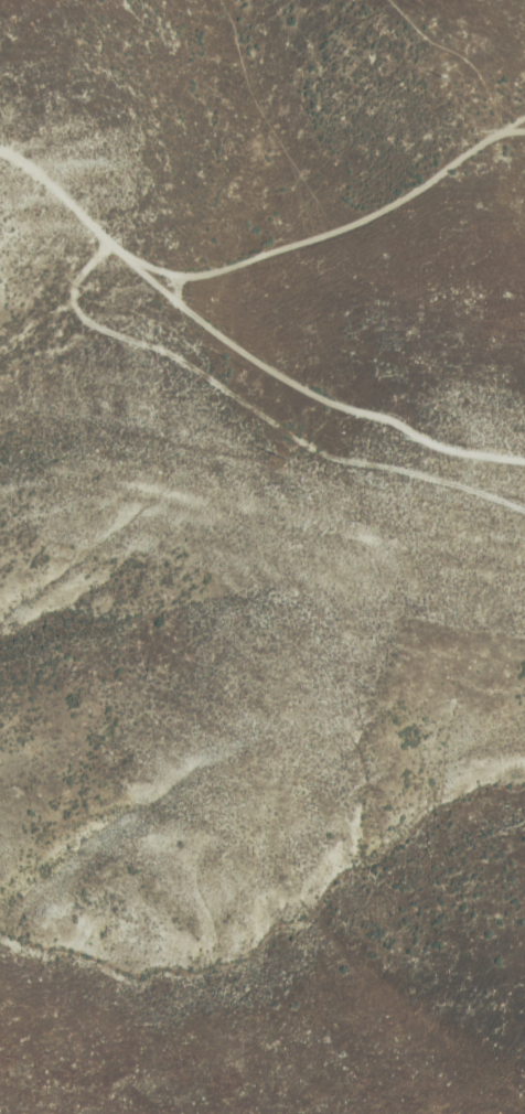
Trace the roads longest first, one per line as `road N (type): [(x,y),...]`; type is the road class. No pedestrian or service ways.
road 1 (track): [(0,156),(60,197),(193,318),(302,392),(472,460),(524,465)]
road 2 (track): [(524,513),(414,474),(339,461),(179,357),(95,329),(78,314),(74,291),(110,242)]

